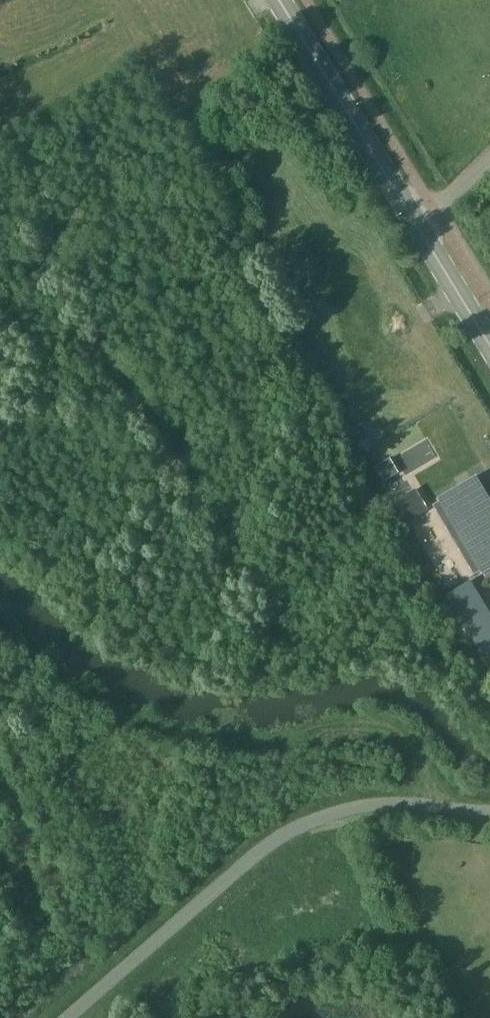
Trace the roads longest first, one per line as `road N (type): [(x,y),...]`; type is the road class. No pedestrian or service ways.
road 1 (track): [(435,806),(423,765),(404,740),(373,727),(248,743),(168,734),(130,721),(60,675),(0,623)]
road 2 (tertiary): [(489,347),(280,0)]

